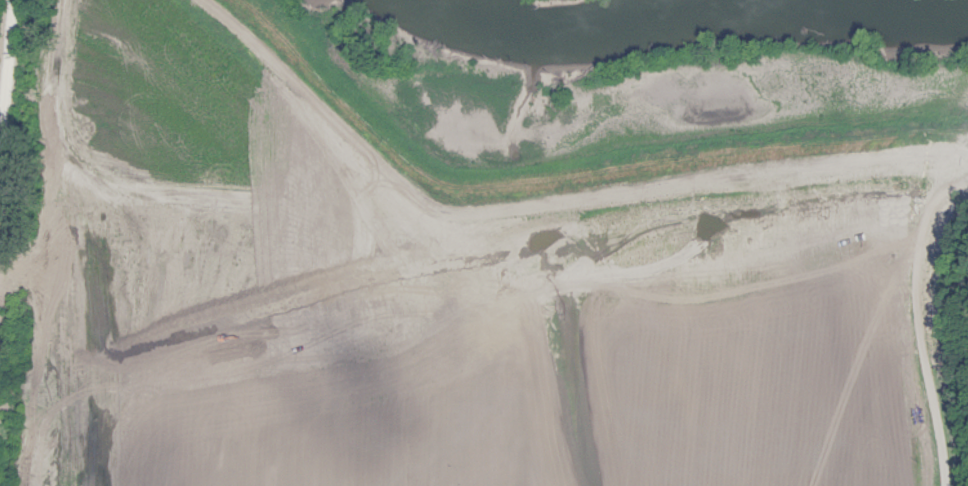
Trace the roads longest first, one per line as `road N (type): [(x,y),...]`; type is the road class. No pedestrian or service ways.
road 1 (residential): [(65,0),(58,114),(86,166),(146,196),(473,209),(967,153)]

